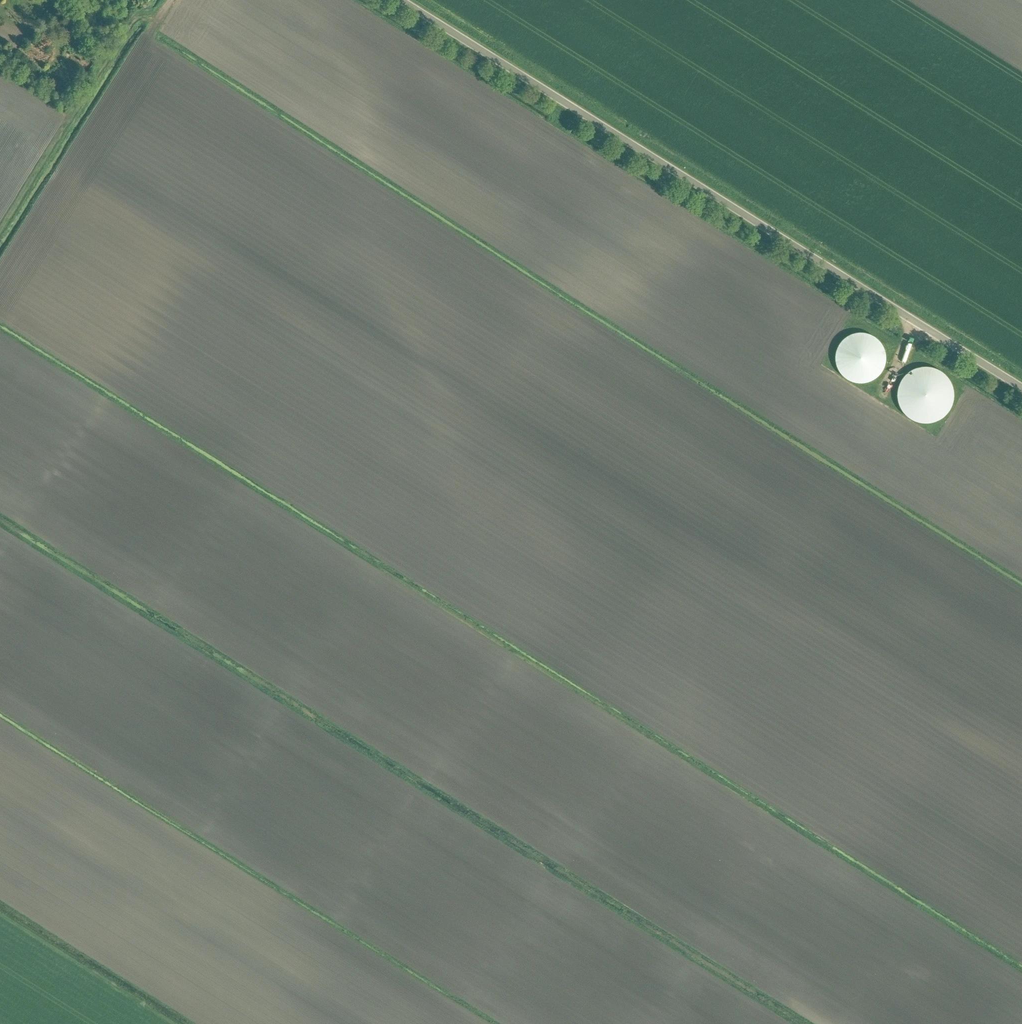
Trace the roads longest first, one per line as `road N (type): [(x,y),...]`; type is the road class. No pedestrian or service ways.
road 1 (unclassified): [(401,0),(1021,389)]
road 2 (track): [(170,0),(132,24),(0,231)]

